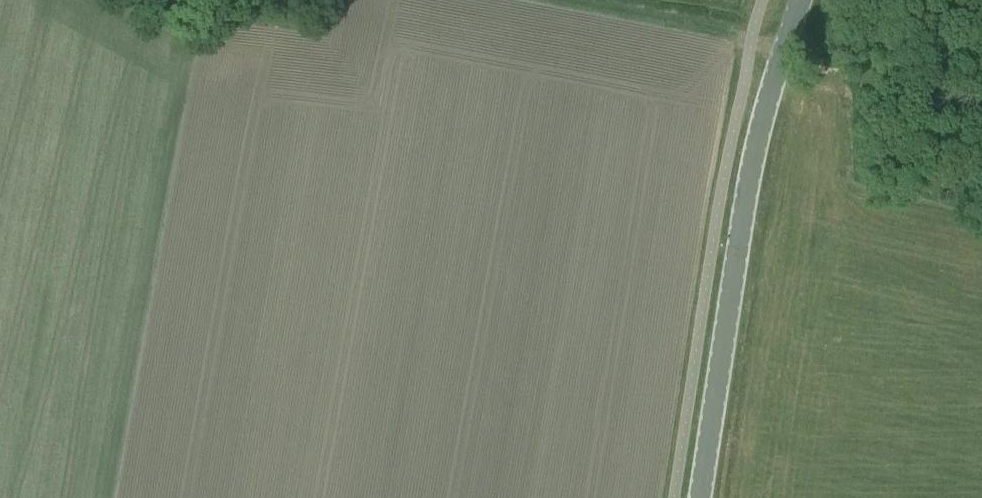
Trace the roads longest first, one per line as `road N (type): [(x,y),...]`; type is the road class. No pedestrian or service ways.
road 1 (secondary): [(699,497),(760,127),(801,0)]

